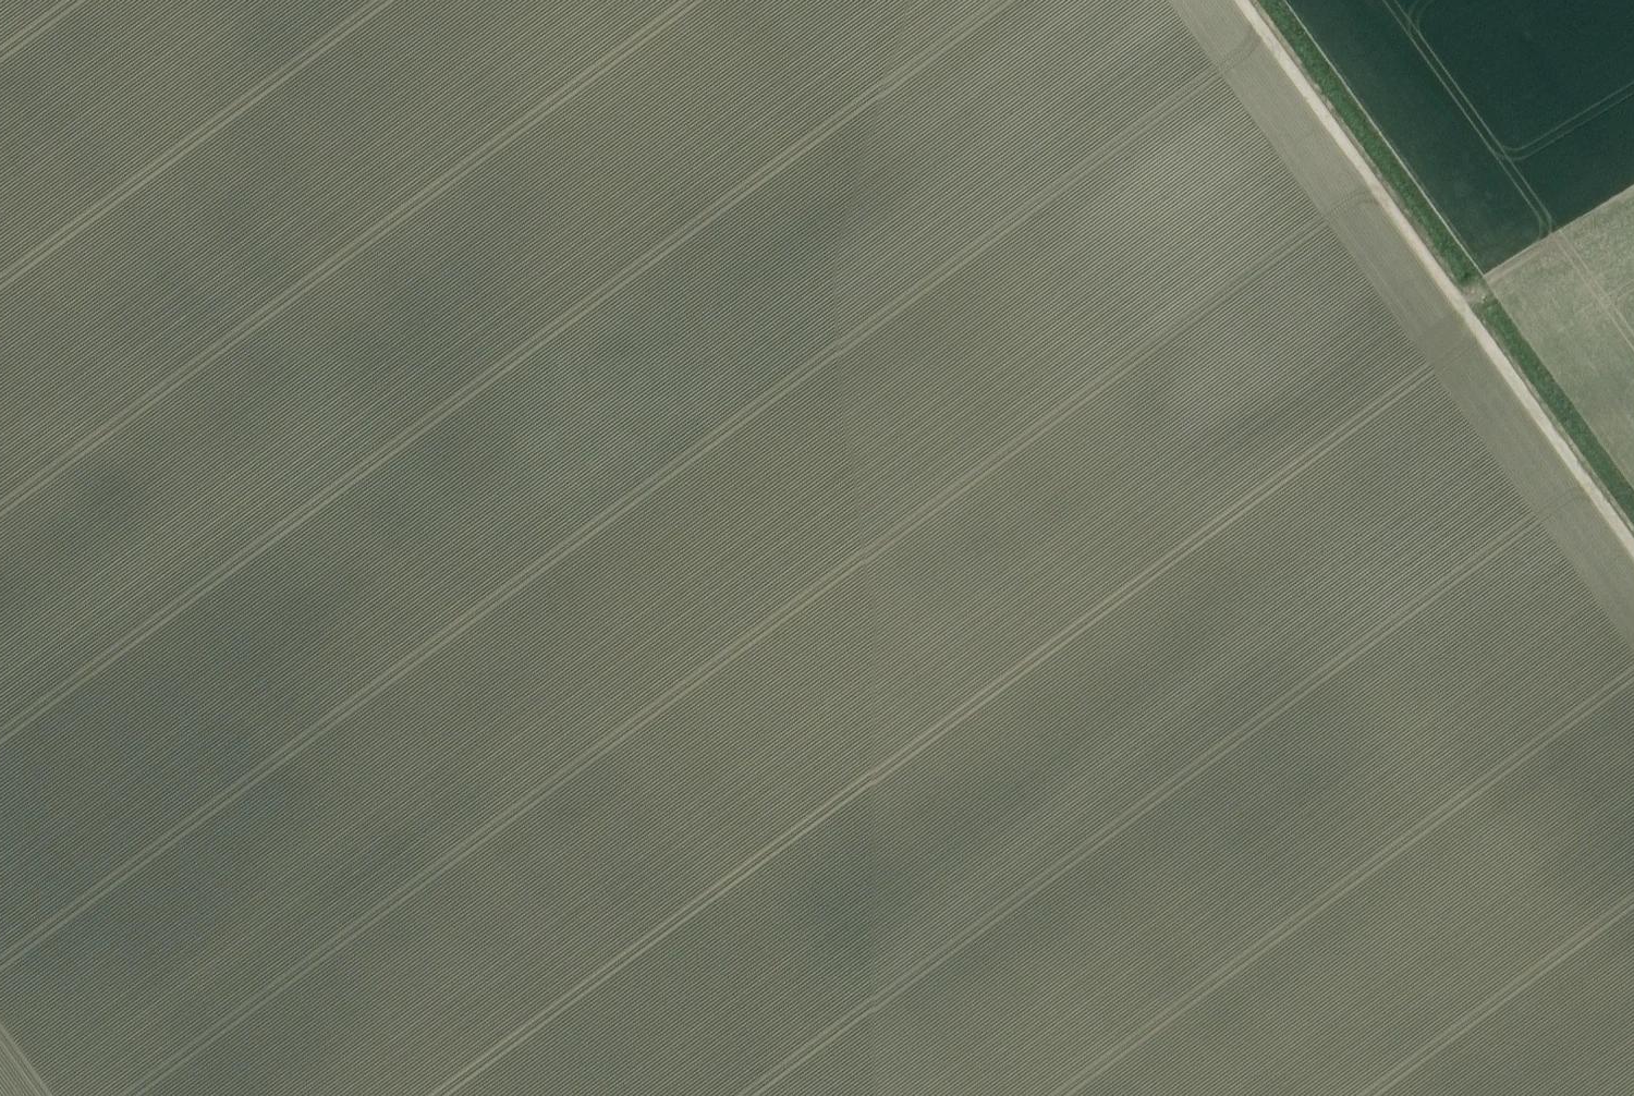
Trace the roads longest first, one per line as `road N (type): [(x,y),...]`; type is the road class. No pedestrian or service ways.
road 1 (track): [(1633,550),(1237,0)]

